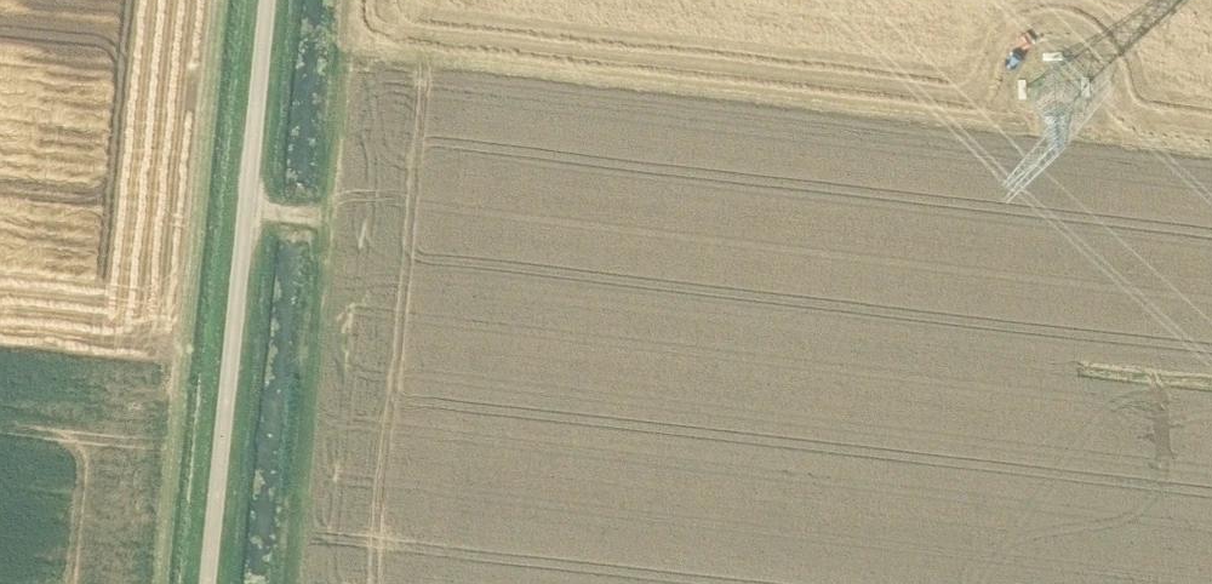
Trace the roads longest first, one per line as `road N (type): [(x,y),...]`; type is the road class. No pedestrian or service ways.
road 1 (unclassified): [(215,583),(274,0)]

